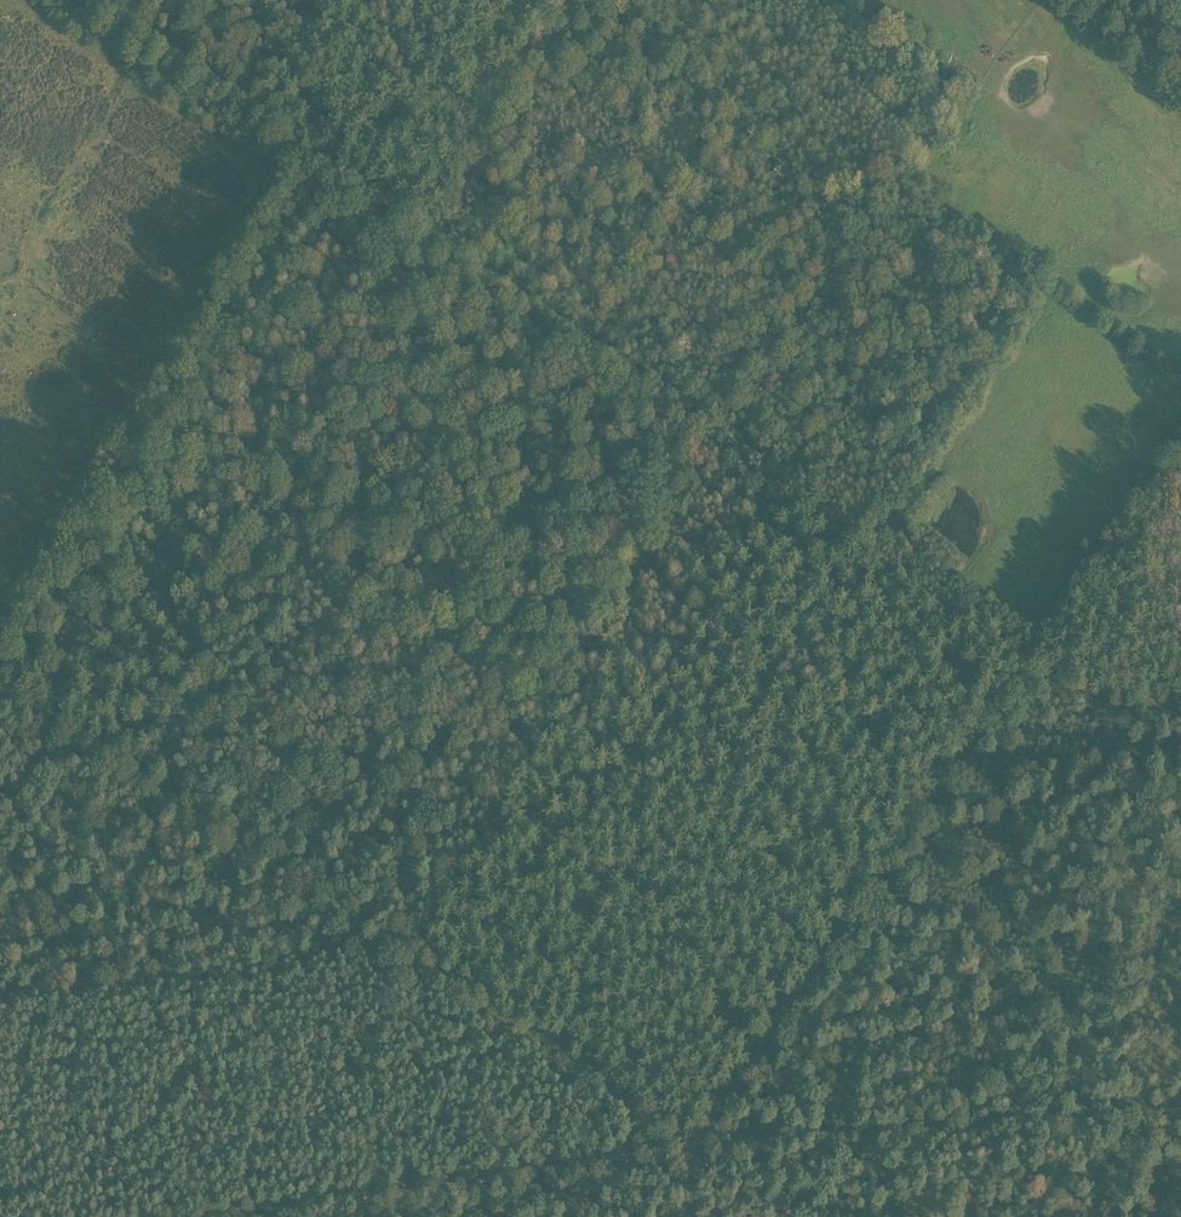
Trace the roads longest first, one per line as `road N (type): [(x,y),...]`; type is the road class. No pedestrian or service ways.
road 1 (track): [(691,1145),(1180,440)]
road 2 (track): [(0,683),(680,1147)]
road 3 (track): [(691,1145),(1052,1126),(1180,1107)]
road 4 (track): [(680,1147),(250,1216)]

